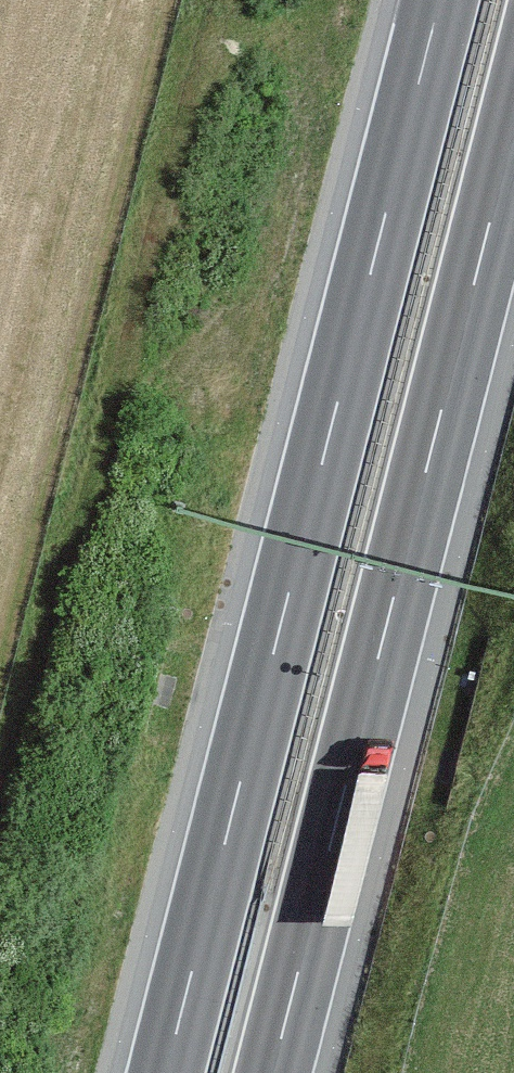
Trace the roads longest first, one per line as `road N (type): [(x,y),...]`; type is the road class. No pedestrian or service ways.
road 1 (motorway): [(438,0),(164,1072)]
road 2 (motorway): [(286,1072),(513,181)]

